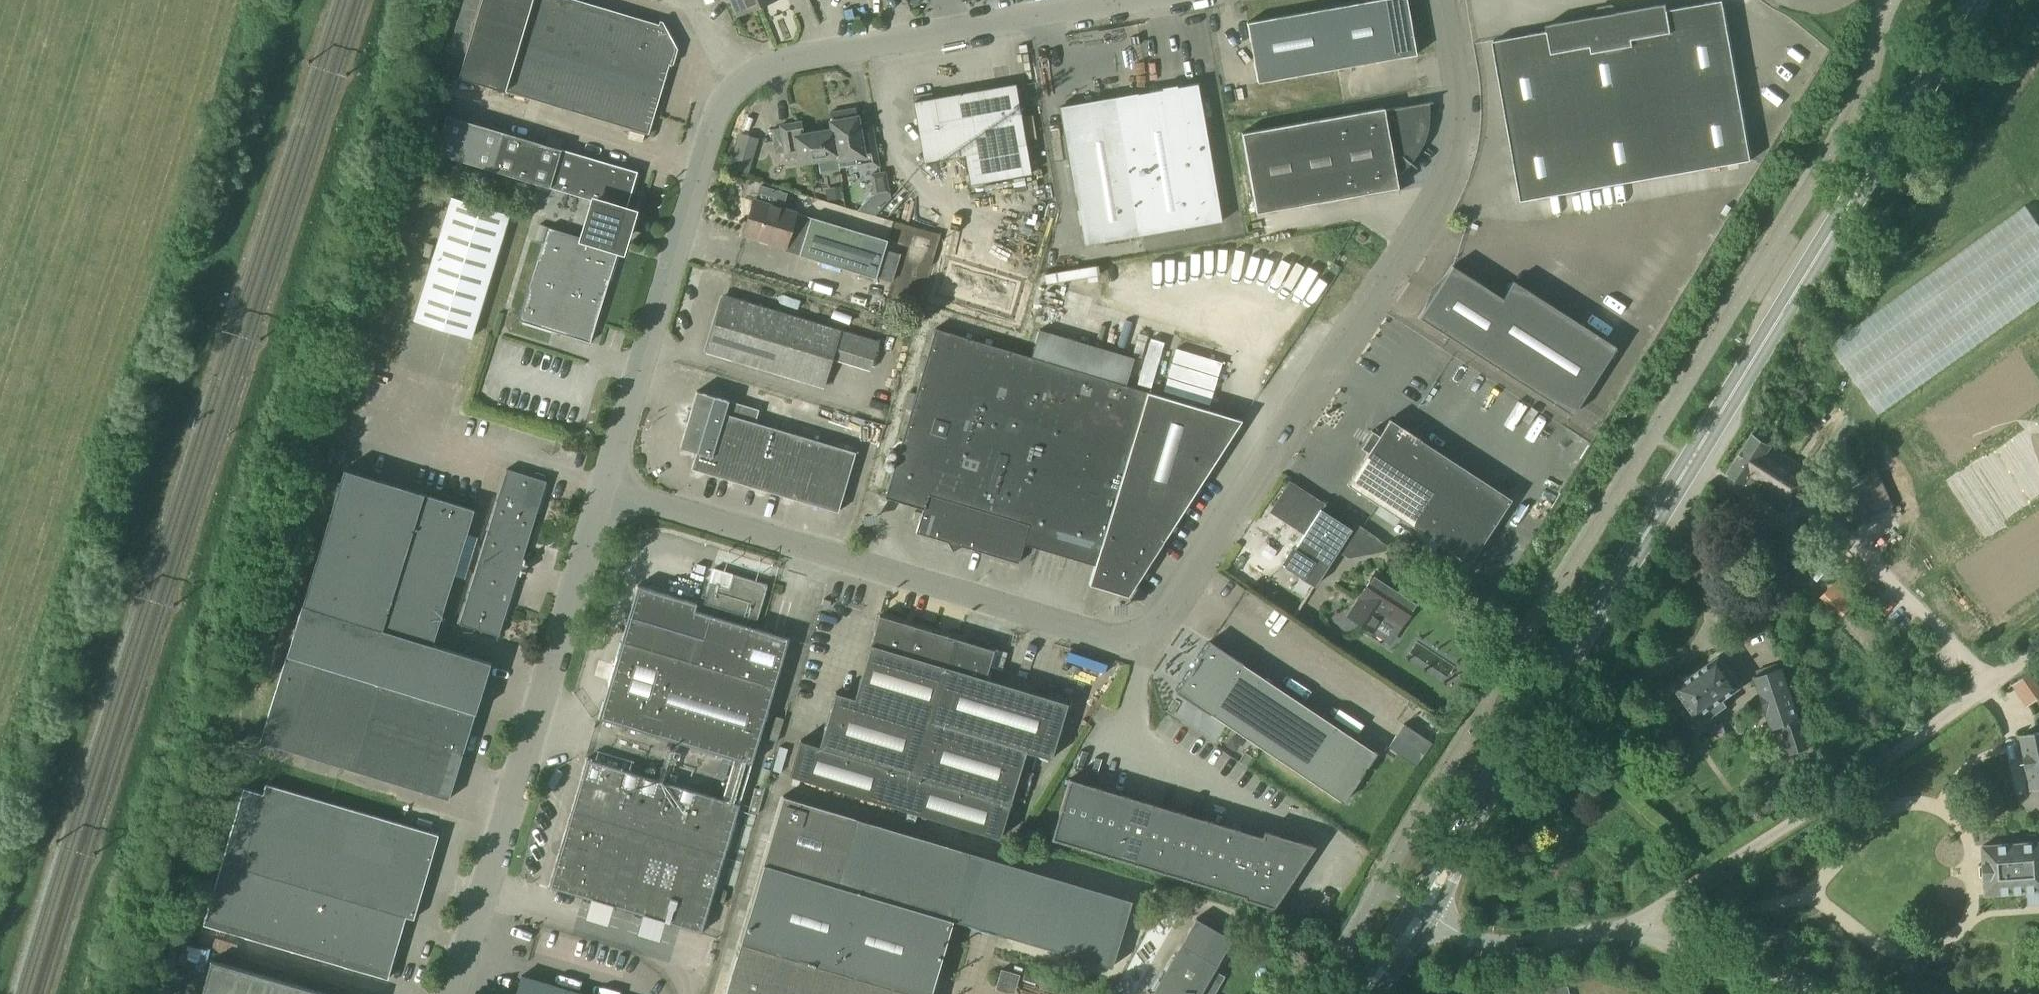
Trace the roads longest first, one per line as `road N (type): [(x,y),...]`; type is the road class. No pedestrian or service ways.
road 1 (unclassified): [(1444,0),(1460,112),(1452,165),(1158,623),(1102,639),(601,493)]
road 2 (tertiary): [(1426,912),(1564,665),(1975,0)]
road 3 (unclassified): [(601,493),(710,137),(738,87),(785,62),(1137,0)]
road 4 (unclassified): [(455,993),(601,493)]
road 5 (unclassified): [(1621,934),(2038,655)]
road 6 (unclassified): [(1621,934),(1751,966),(1818,993)]
road 7 (unclassified): [(1426,912),(1494,944),(1621,934)]

